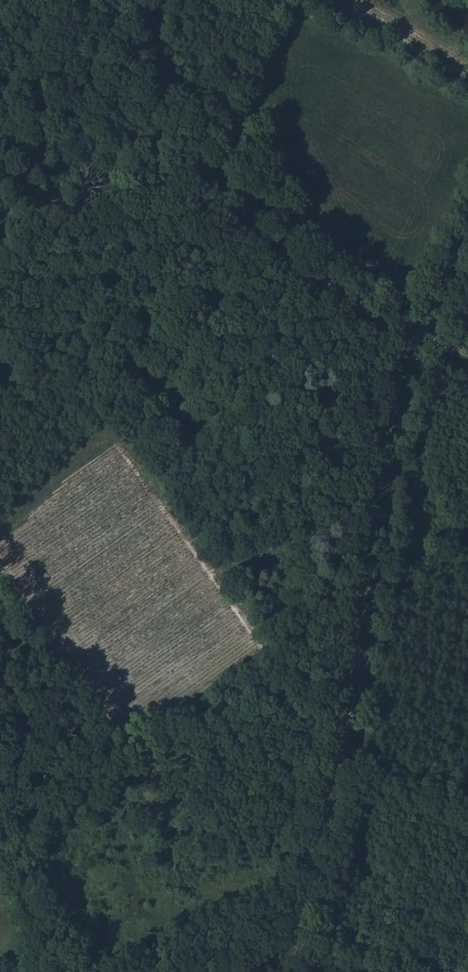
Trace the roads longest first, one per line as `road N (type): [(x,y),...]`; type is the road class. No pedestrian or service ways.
road 1 (unclassified): [(279,971),(344,749),(413,333),(467,225)]
road 2 (track): [(467,360),(249,236),(133,189),(0,219)]
road 3 (track): [(0,805),(71,971)]

